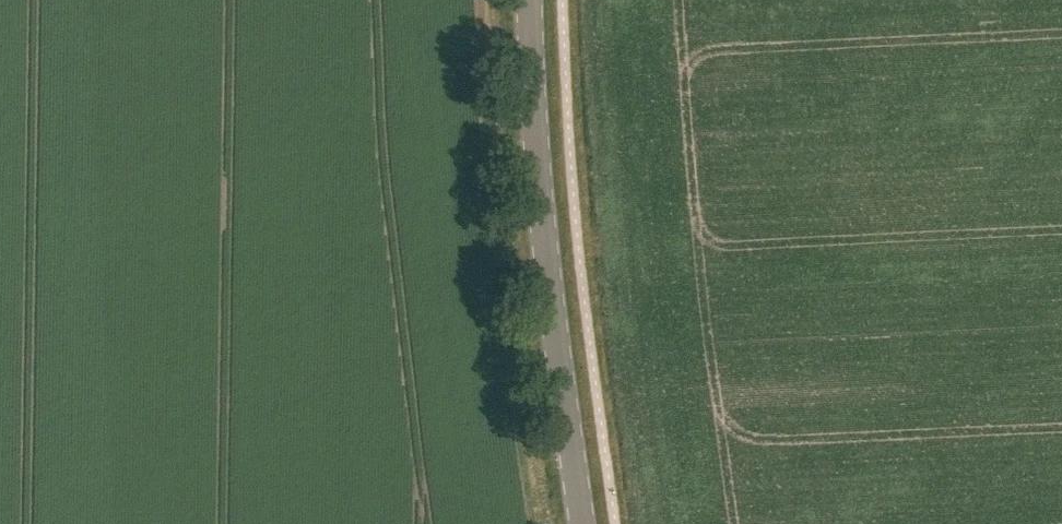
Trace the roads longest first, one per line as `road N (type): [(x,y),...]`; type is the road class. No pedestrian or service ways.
road 1 (tertiary): [(582,523),(532,120),(529,0)]

